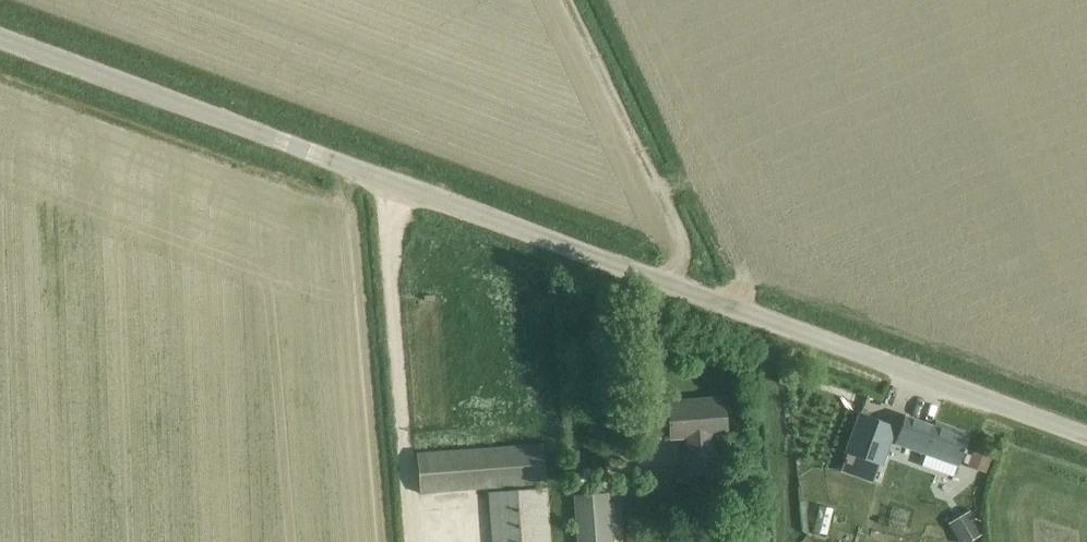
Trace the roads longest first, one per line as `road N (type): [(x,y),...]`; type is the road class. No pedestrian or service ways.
road 1 (tertiary): [(1086,437),(0,38)]
road 2 (track): [(400,184),(389,232),(415,541)]

